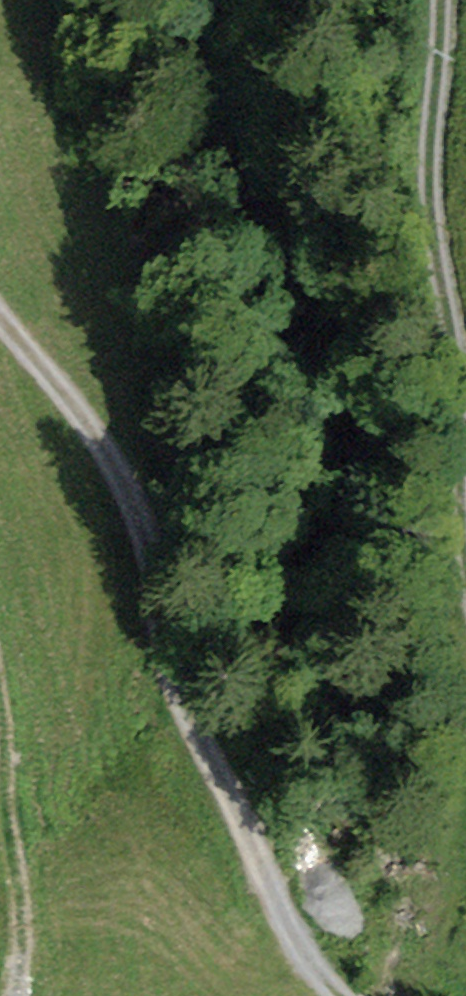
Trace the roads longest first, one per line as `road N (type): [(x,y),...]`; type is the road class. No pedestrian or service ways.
road 1 (track): [(0,317),(103,441),(136,495),(173,655),(202,730),(305,954),(338,995)]
road 2 (track): [(465,529),(461,380),(432,221),(440,0)]
road 3 (track): [(17,995),(28,948),(0,765)]

